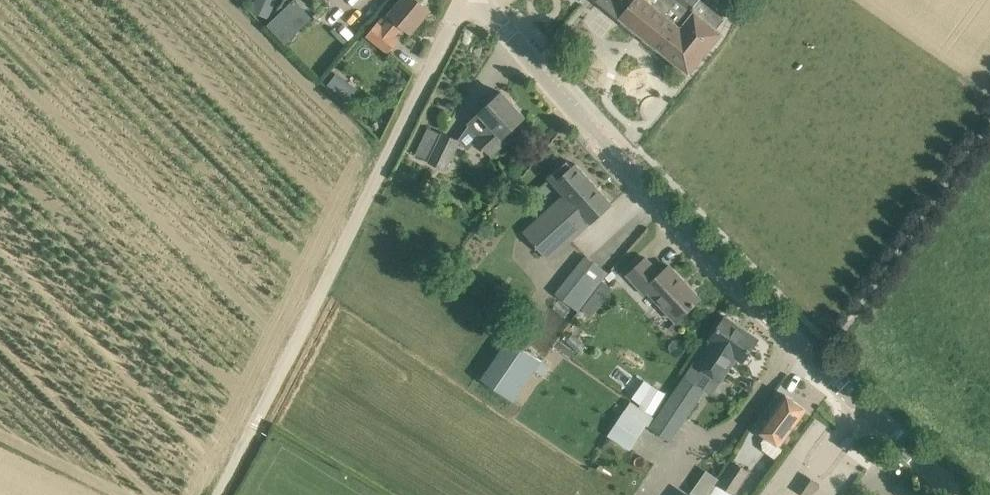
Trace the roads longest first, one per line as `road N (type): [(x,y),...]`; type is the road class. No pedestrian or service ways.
road 1 (tertiary): [(960,494),(481,0)]
road 2 (unclassified): [(219,494),(464,0)]

